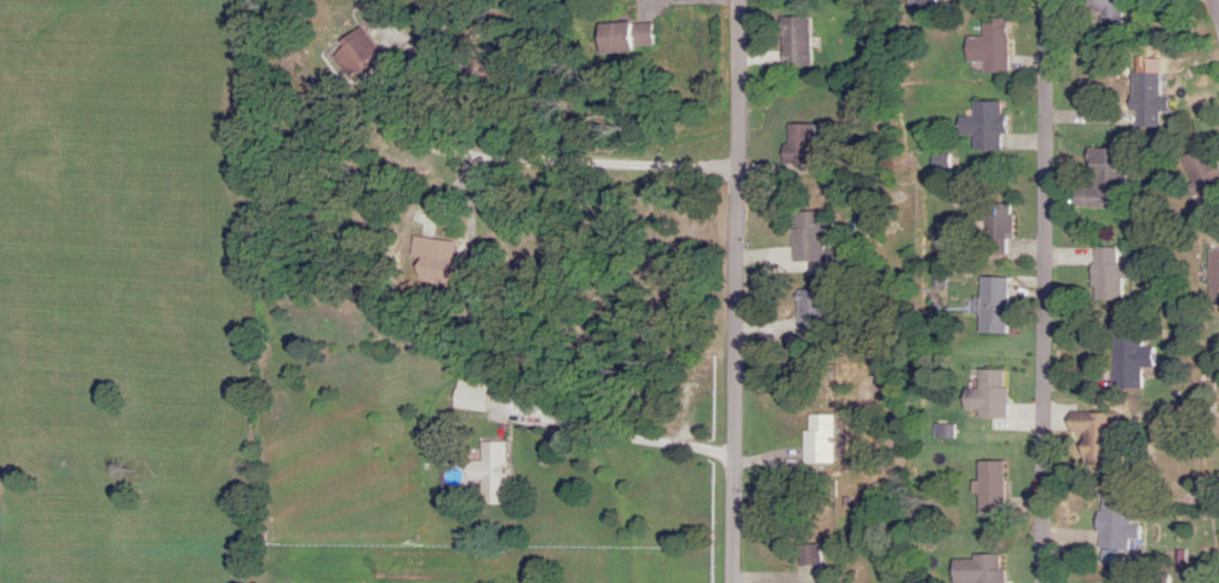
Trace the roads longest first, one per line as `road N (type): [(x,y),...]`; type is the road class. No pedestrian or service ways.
road 1 (residential): [(1048,0),(1043,582)]
road 2 (residential): [(736,582),(740,0)]
road 3 (residential): [(736,548),(260,547)]

